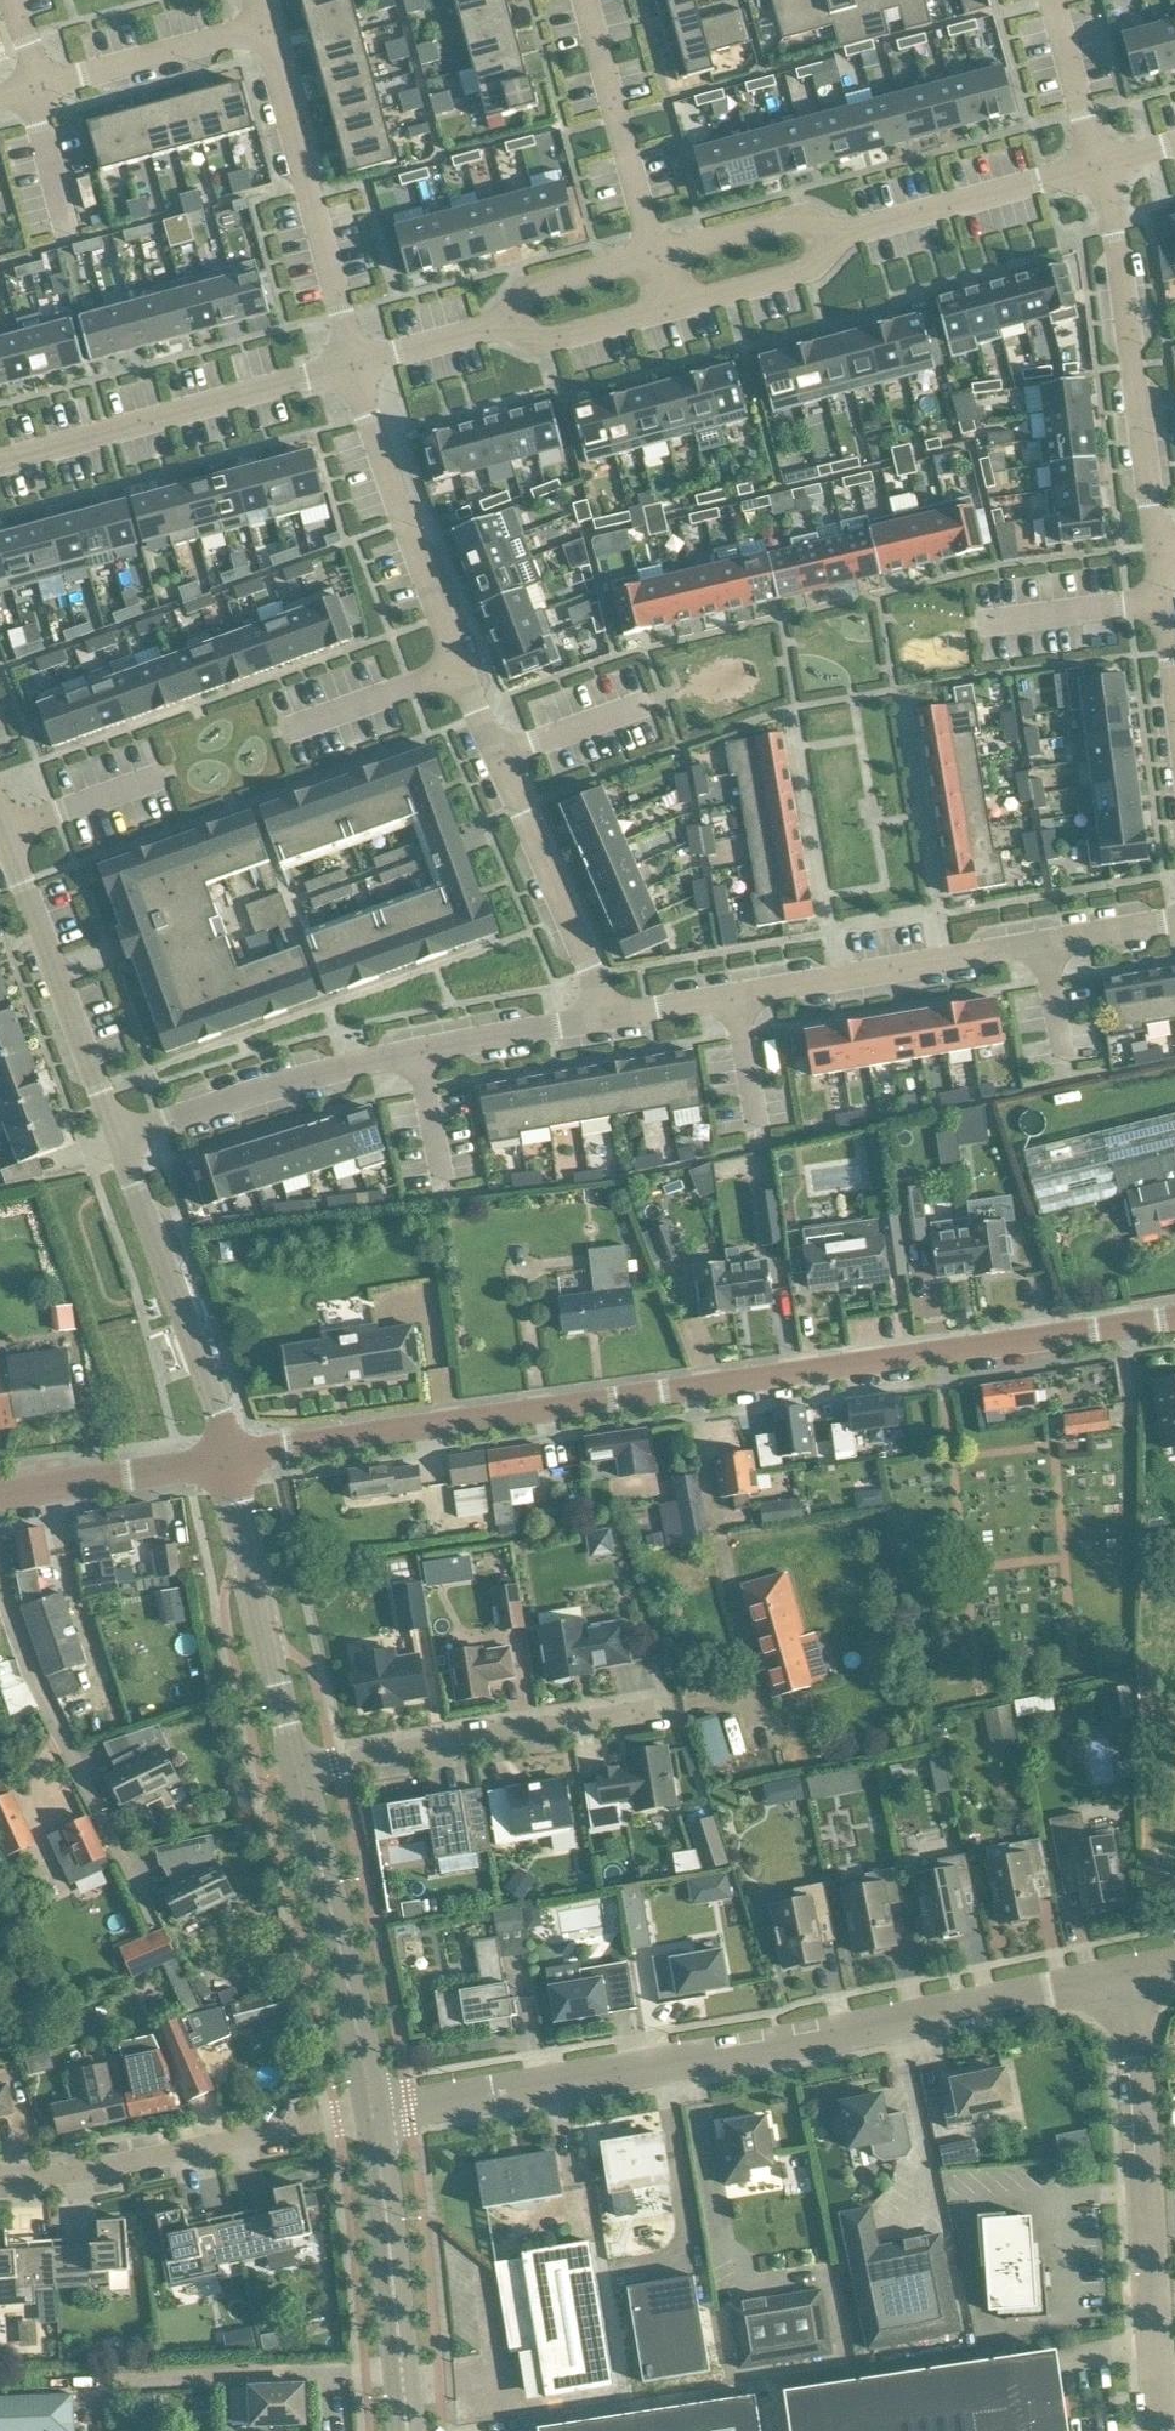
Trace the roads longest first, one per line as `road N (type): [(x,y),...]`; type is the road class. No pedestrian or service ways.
road 1 (tertiary): [(227,1458),(1174,1317)]
road 2 (residential): [(374,2114),(834,2037),(1128,1977)]
road 3 (residential): [(578,1022),(1174,935)]
road 4 (residential): [(118,1135),(420,1051),(578,1022)]
road 5 (residential): [(1160,2430),(1128,1977)]
road 6 (residential): [(1174,602),(1097,167)]
road 7 (residential): [(0,2177),(90,2172),(374,2114)]
road 8 (residential): [(153,1923),(54,1724),(0,1581)]
road 9 (residential): [(457,680),(578,1022)]
road 10 (residential): [(354,366),(245,23)]
road 11 (residential): [(294,1772),(649,1713)]
road 12 (unclassified): [(374,2114),(294,1772)]
road 13 (residential): [(354,366),(16,460)]
road 14 (residential): [(118,1135),(220,1414),(227,1458)]
road 15 (residential): [(354,366),(457,680)]
road 16 (unclassified): [(294,1772),(227,1458)]
road 17 (residential): [(9,835),(118,1135)]
road 18 (unclassified): [(407,2430),(374,2114)]
road 19 (residential): [(654,257),(585,0)]
road 20 (residential): [(1097,167),(859,231)]
road 21 (tertiary): [(0,1496),(227,1458)]
road 22 (residential): [(245,23),(36,85)]
road 23 (residential): [(859,231),(789,221),(654,257)]
road 24 (residential): [(668,309),(806,272),(859,231)]
road 25 (residential): [(654,257),(536,288),(479,332)]
road 26 (residential): [(479,332),(553,339),(668,309)]
road 27 (residential): [(285,732),(457,680)]
road 28 (residential): [(1097,167),(1052,0)]
road 29 (residential): [(9,835),(168,774)]
road 30 (residential): [(479,332),(354,366)]

